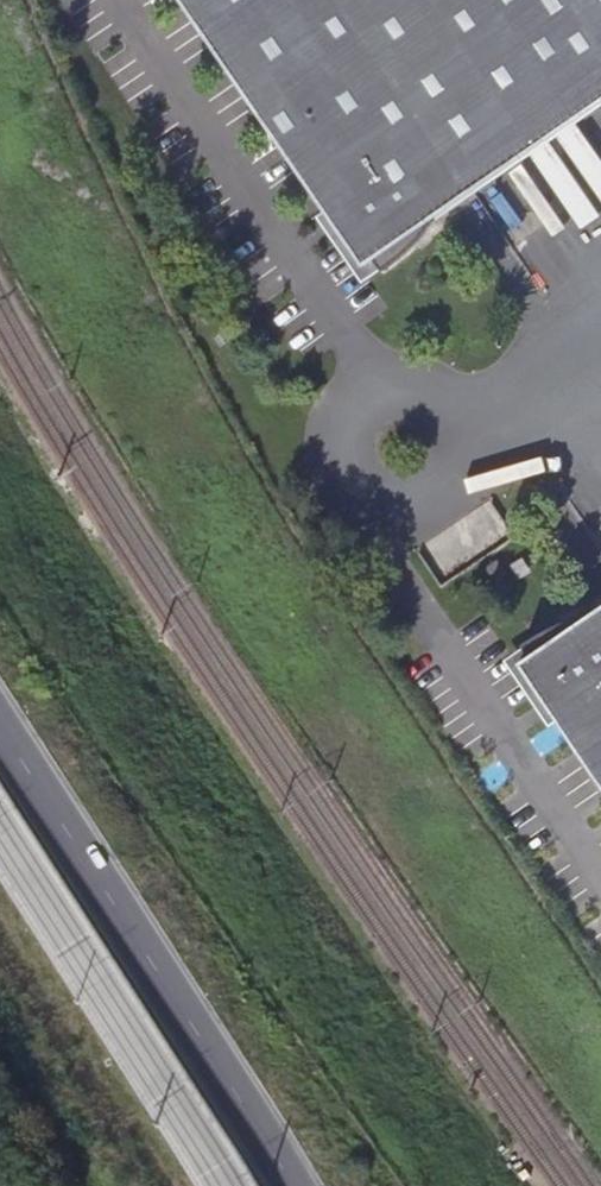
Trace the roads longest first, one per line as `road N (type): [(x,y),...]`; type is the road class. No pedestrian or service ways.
road 1 (primary): [(300,1185),(0,717)]

